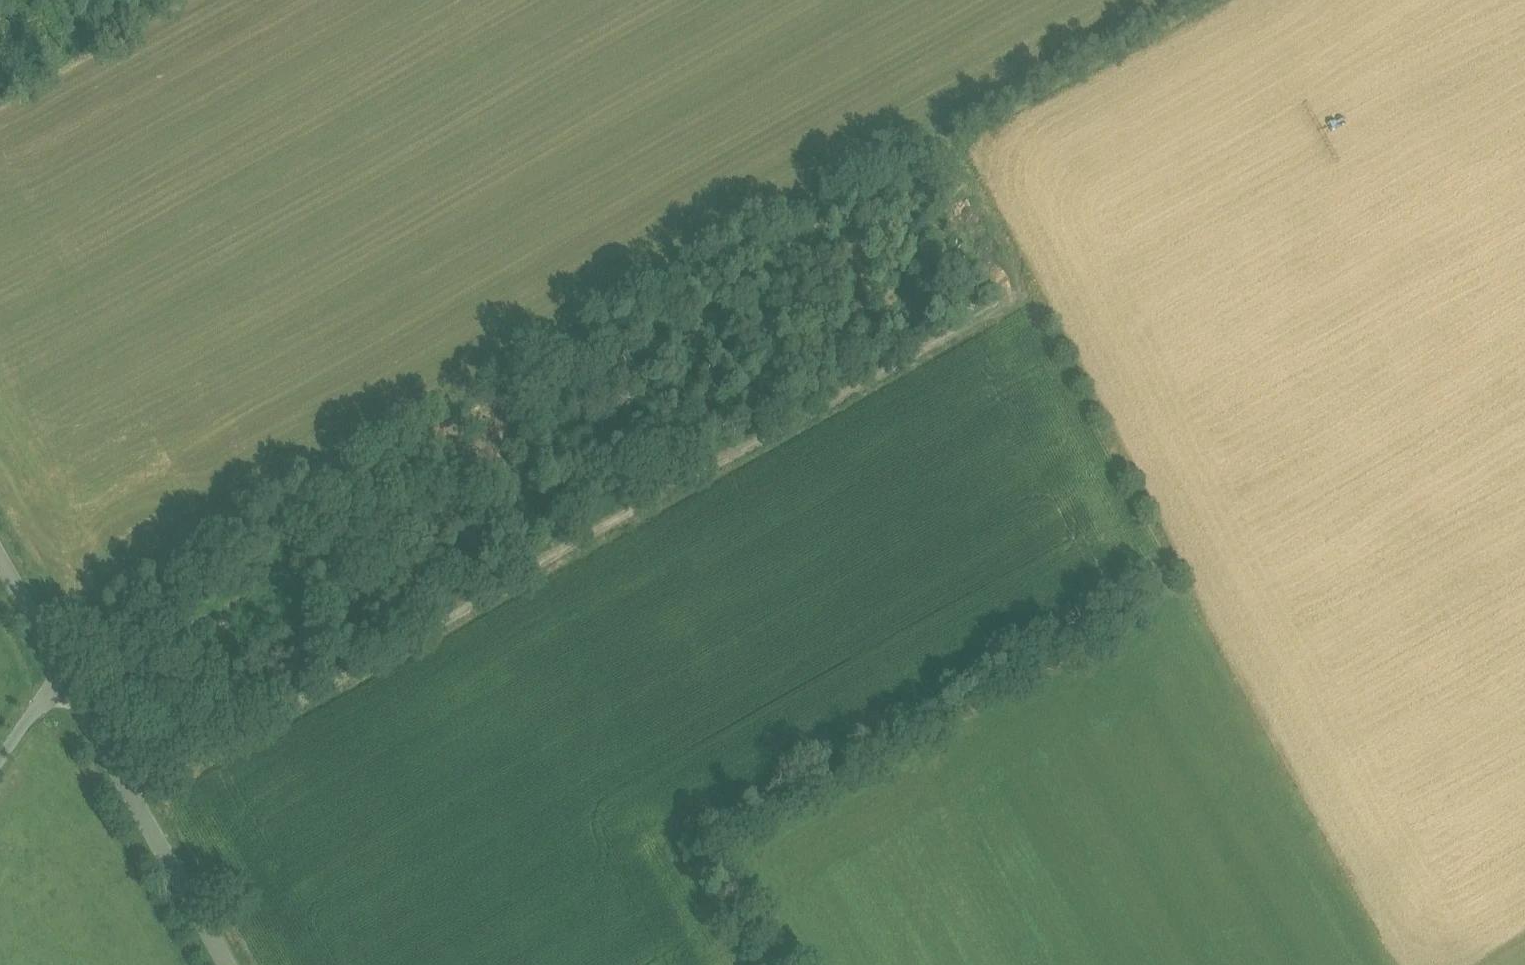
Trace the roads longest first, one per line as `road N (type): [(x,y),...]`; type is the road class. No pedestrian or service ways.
road 1 (unclassified): [(229,964),(0,558)]

